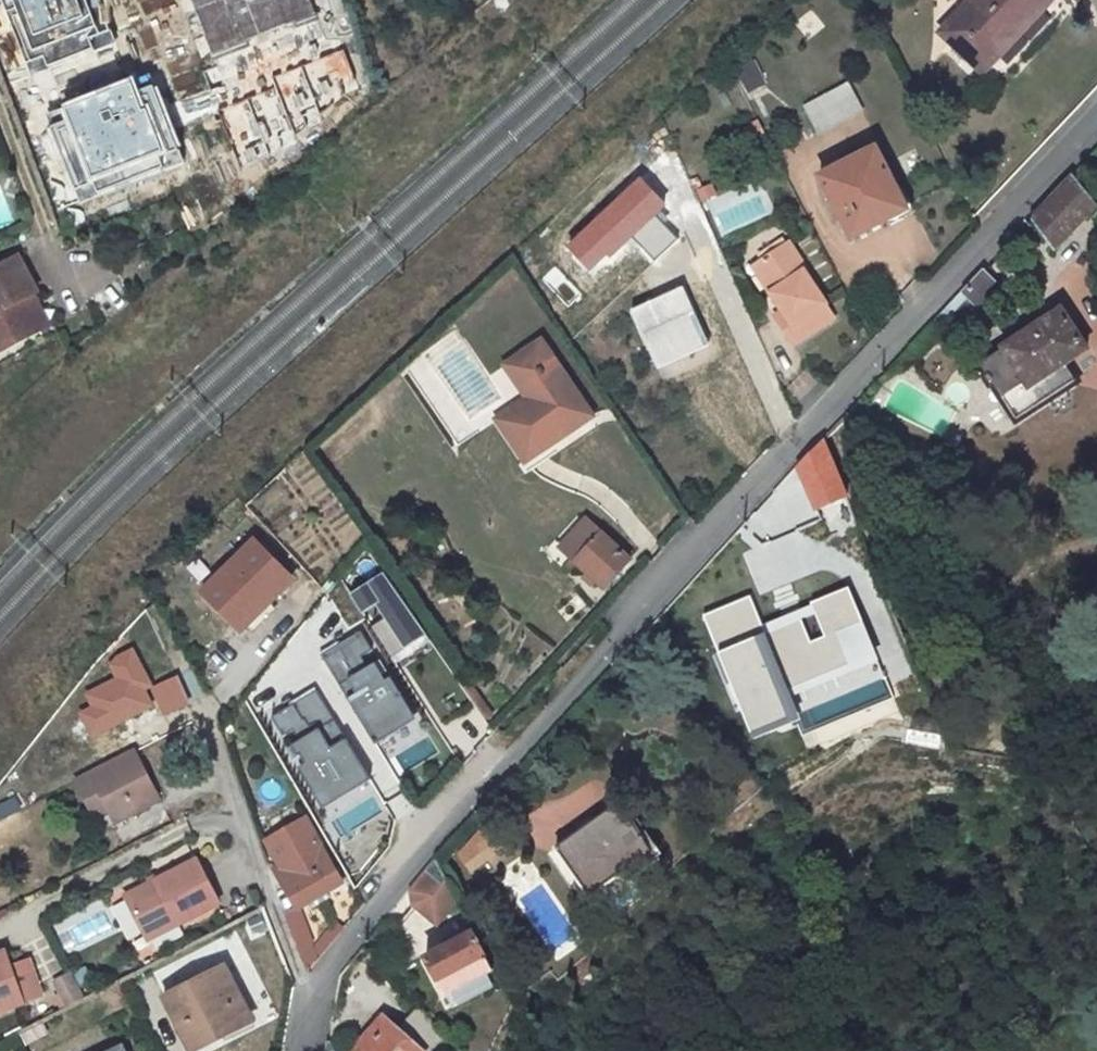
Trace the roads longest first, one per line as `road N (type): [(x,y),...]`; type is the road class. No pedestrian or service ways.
road 1 (unclassified): [(311,992),(1096,136)]
road 2 (residential): [(311,992),(204,713)]

